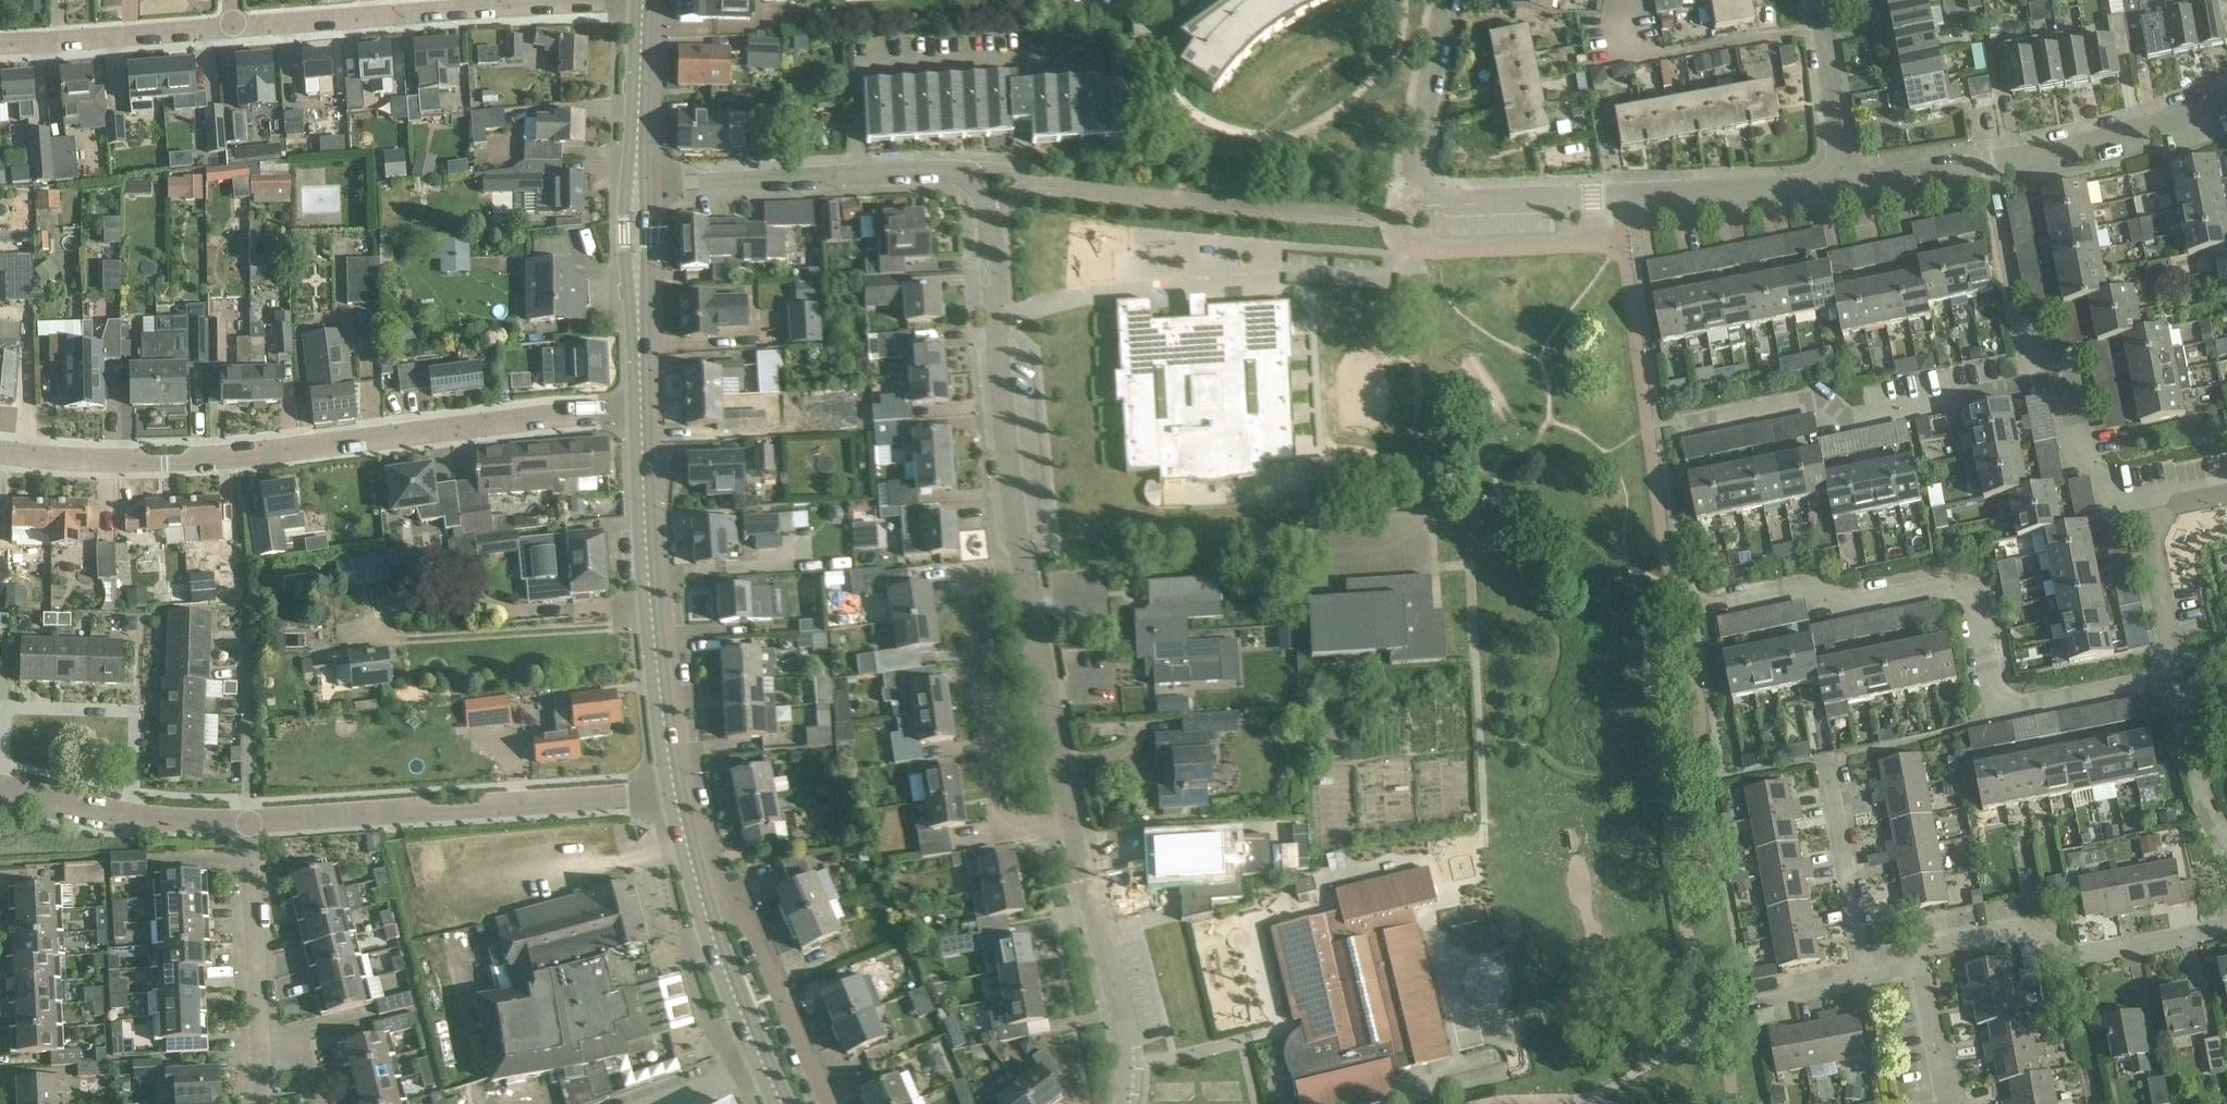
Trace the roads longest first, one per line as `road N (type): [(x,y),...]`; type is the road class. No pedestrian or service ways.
road 1 (residential): [(637,190),(968,171),(994,230),(1024,563)]
road 2 (residential): [(640,405),(236,456),(0,454)]
road 3 (residential): [(2176,678),(1996,710),(1974,602),(1962,587),(1941,583),(1837,604),(1800,586),(1714,603)]
road 4 (residential): [(673,790),(246,822)]
road 5 (residential): [(1420,189),(1456,205),(1838,189)]
road 6 (residential): [(230,30),(644,3)]
road 7 (secondary): [(673,790),(640,405)]
road 8 (residential): [(1673,425),(1815,398),(1846,422),(2039,381)]
road 9 (residential): [(1863,960),(2023,927),(2076,959),(2226,924)]
road 10 (residential): [(1024,563),(976,583),(967,599),(999,820),(1019,830),(1075,820)]
road 11 (residential): [(1075,820),(1129,1027),(1129,1103)]
road 12 (residential): [(826,1103),(736,897),(691,860)]
road 13 (residential): [(1024,563),(1075,820)]
road 14 (secondary): [(785,1103),(734,994),(691,860)]
road 15 (residential): [(246,822),(0,780)]
road 16 (residential): [(1987,163),(2089,144),(2226,100)]
road 17 (residential): [(0,50),(230,30)]
road 18 (residential): [(250,1050),(246,822)]
road 19 (residential): [(2039,381),(1987,163)]
road 20 (secondary): [(640,405),(637,190)]
road 21 (residential): [(1863,960),(1824,760)]
road 22 (residential): [(1926,1103),(1946,1099),(1921,974),(1867,979)]
road 23 (residential): [(1420,189),(1446,0)]
road 24 (residential): [(1838,189),(1816,0)]
road 25 (secondary): [(637,190),(644,3)]
road 26 (residential): [(2144,510),(2086,460),(2071,392),(2039,381)]
road 27 (residential): [(2176,678),(2144,510)]
road 28 (residential): [(1838,189),(1987,163)]

